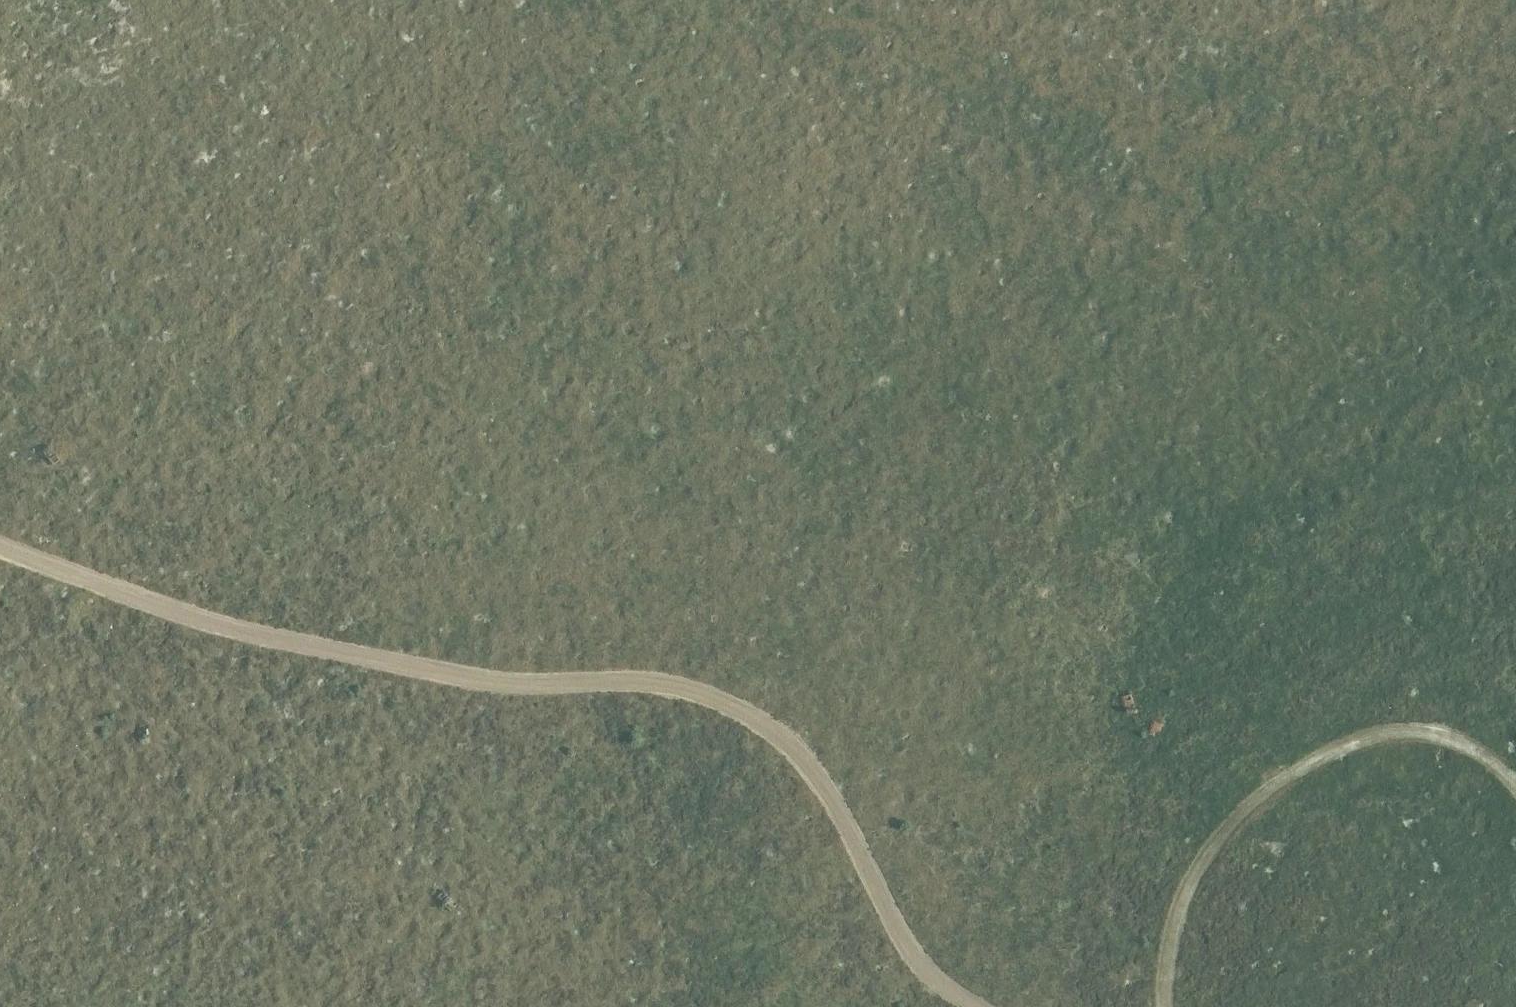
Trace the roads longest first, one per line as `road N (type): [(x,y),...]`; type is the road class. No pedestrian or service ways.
road 1 (track): [(1161,1006),(1169,938),(1194,862),(1266,788),(1381,731),(1436,736),(1484,752),(1515,785)]

